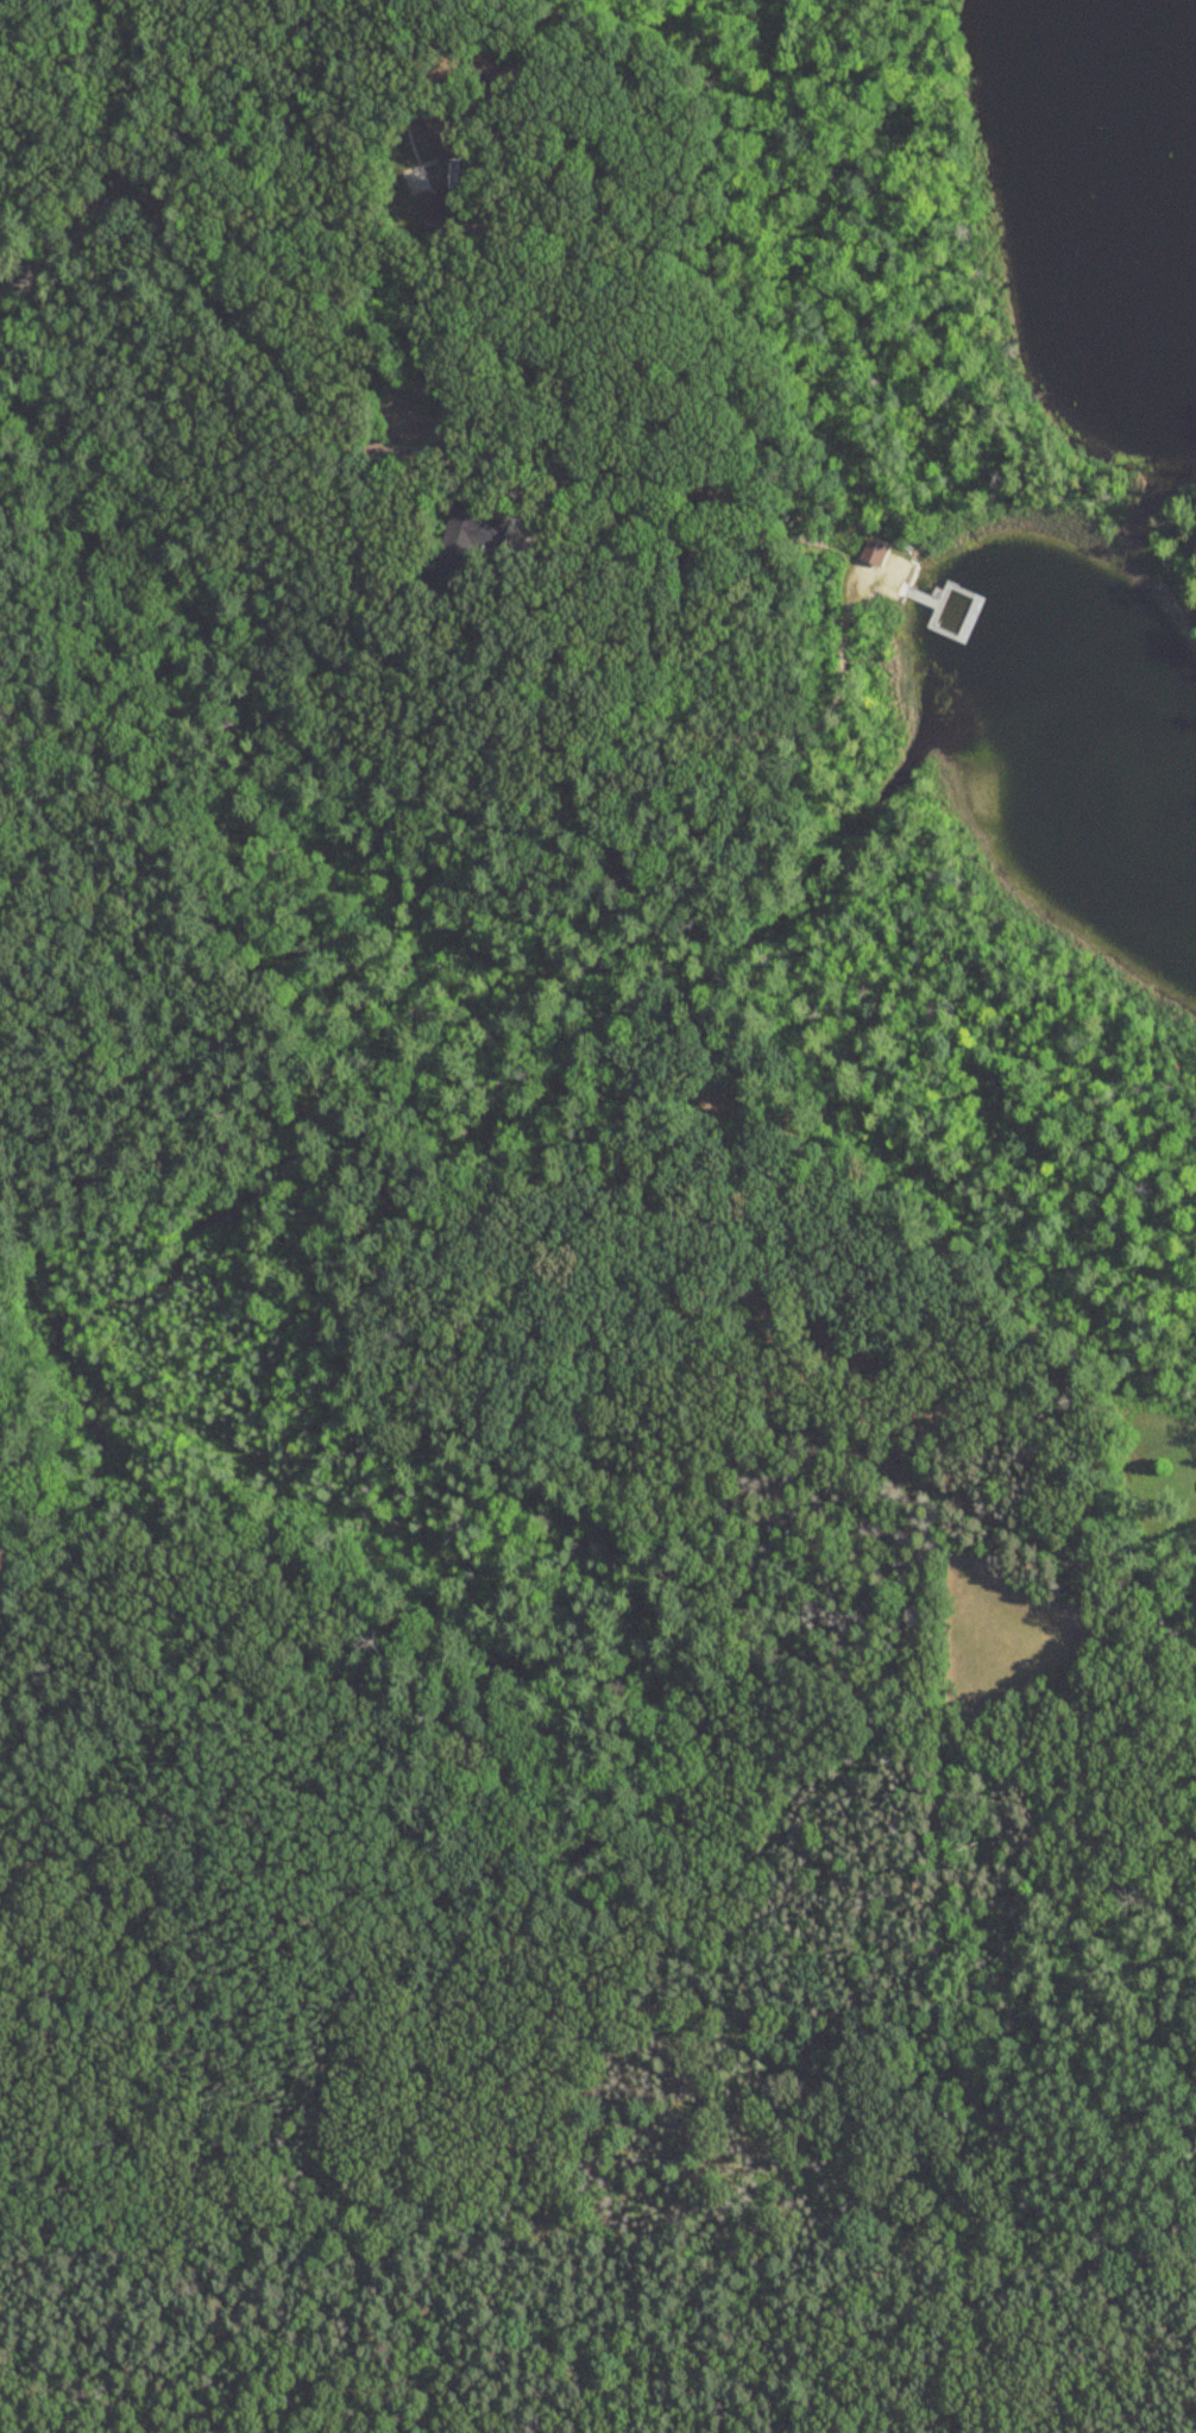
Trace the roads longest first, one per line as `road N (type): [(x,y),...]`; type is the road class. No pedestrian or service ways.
road 1 (residential): [(436,451),(470,258),(491,196),(481,126),(457,87),(371,31),(307,19),(251,45),(220,75),(180,155),(140,189)]
road 2 (residential): [(0,281),(106,197),(140,189),(227,302),(270,334),(348,433),(394,452),(540,455),(562,464),(569,496)]
road 3 (residential): [(574,507),(598,526),(632,536),(667,529),(679,511),(676,489),(643,467),(562,464)]

